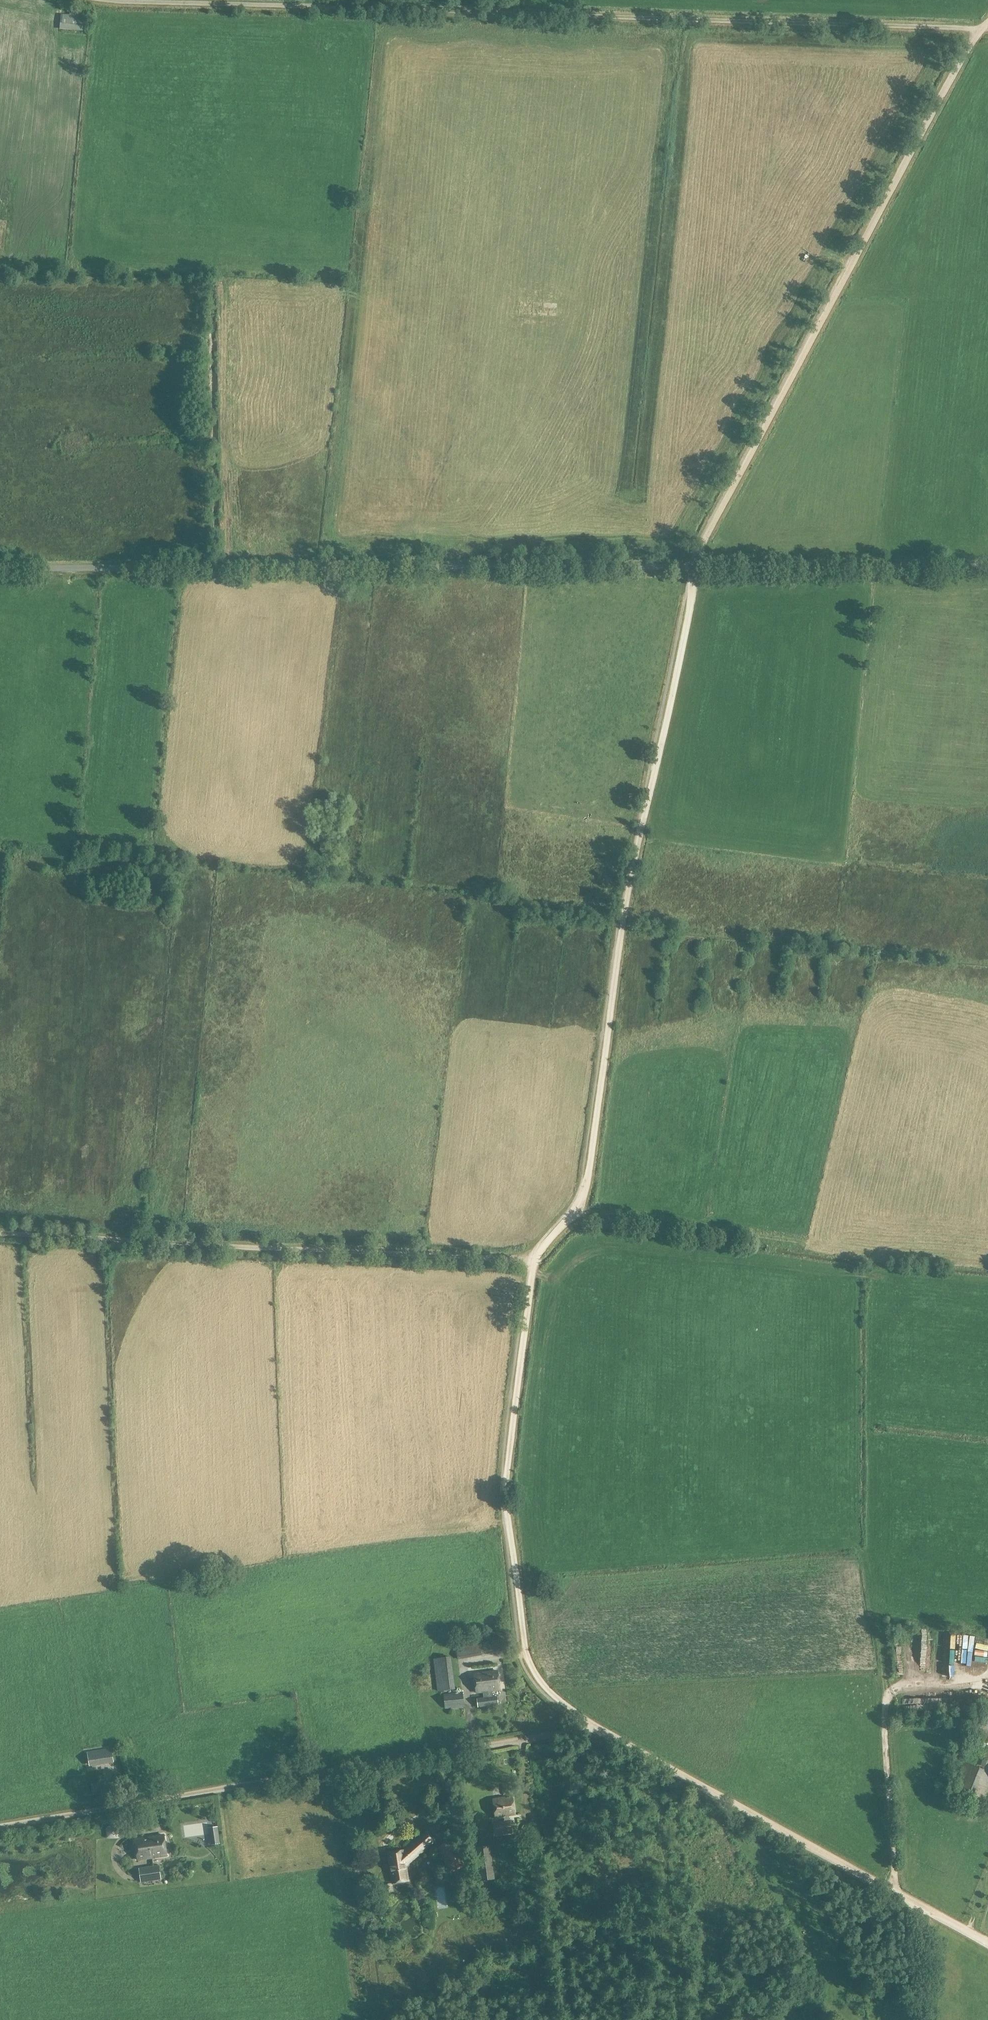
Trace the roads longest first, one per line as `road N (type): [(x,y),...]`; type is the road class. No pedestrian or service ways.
road 1 (track): [(535,1261),(580,1209),(695,568),(977,30)]
road 2 (unclassified): [(0,567),(987,567)]
road 3 (track): [(987,1941),(591,1727),(542,1684),(525,1655),(505,1488),(535,1261)]
road 4 (track): [(977,30),(119,0)]
road 5 (unclassified): [(591,1727),(0,1831)]
road 6 (track): [(0,1236),(535,1261)]
road 7 (track): [(926,1686),(904,1688),(884,1704),(895,1890)]

